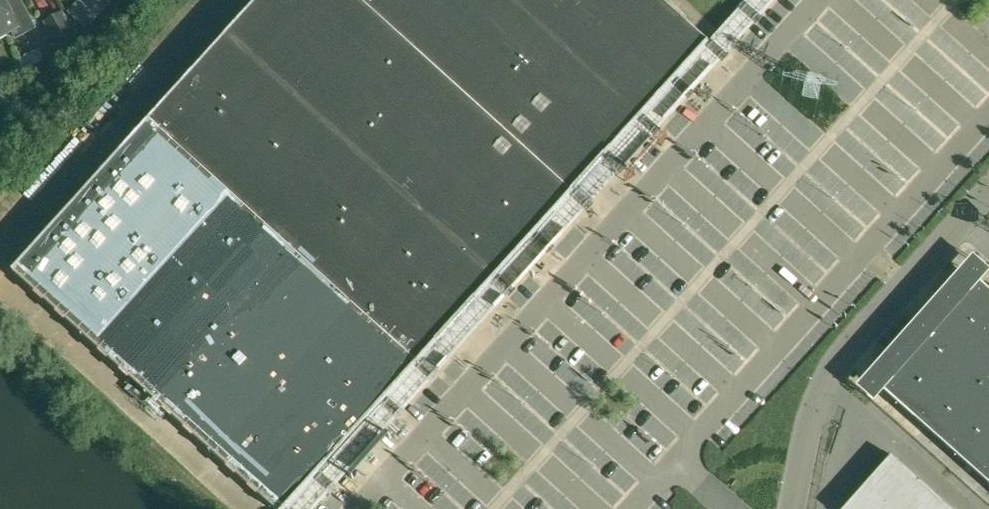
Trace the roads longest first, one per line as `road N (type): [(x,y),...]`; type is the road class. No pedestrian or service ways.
road 1 (unclassified): [(792,508),(808,418),(829,365),(988,183)]
road 2 (unclassified): [(204,0),(0,231)]

